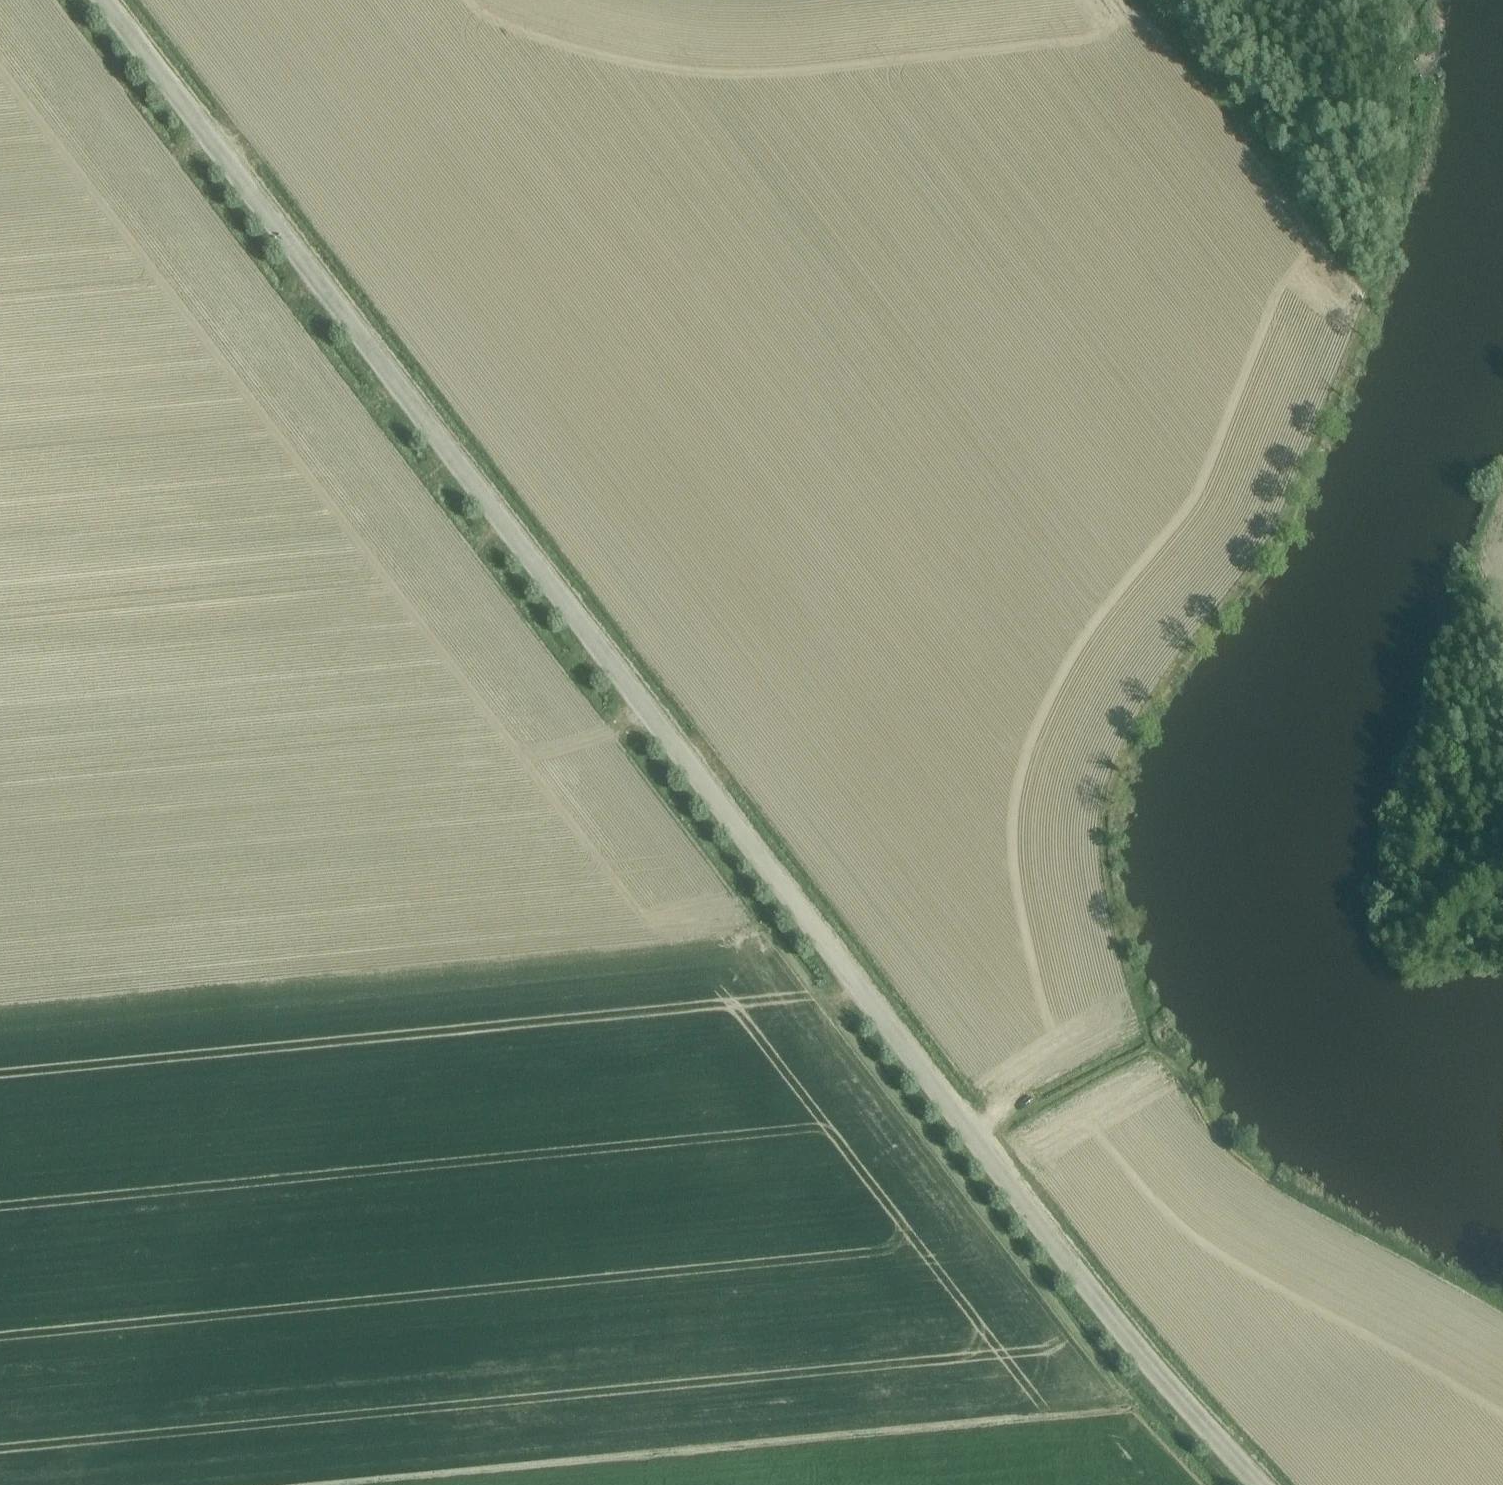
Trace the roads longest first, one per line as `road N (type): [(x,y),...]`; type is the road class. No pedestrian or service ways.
road 1 (tertiary): [(1258,1484),(880,1023),(106,0)]

